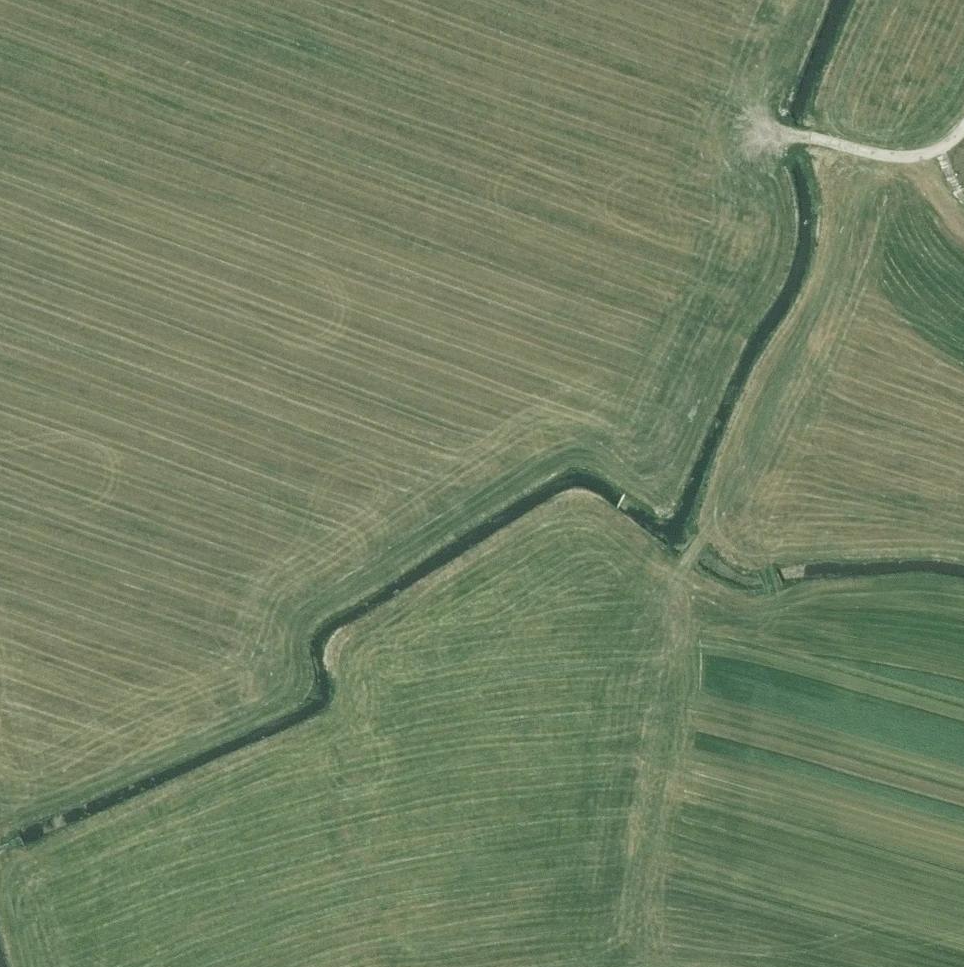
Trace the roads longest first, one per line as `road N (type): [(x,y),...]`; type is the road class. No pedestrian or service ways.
road 1 (track): [(963,127),(939,147),(908,153),(801,138)]

